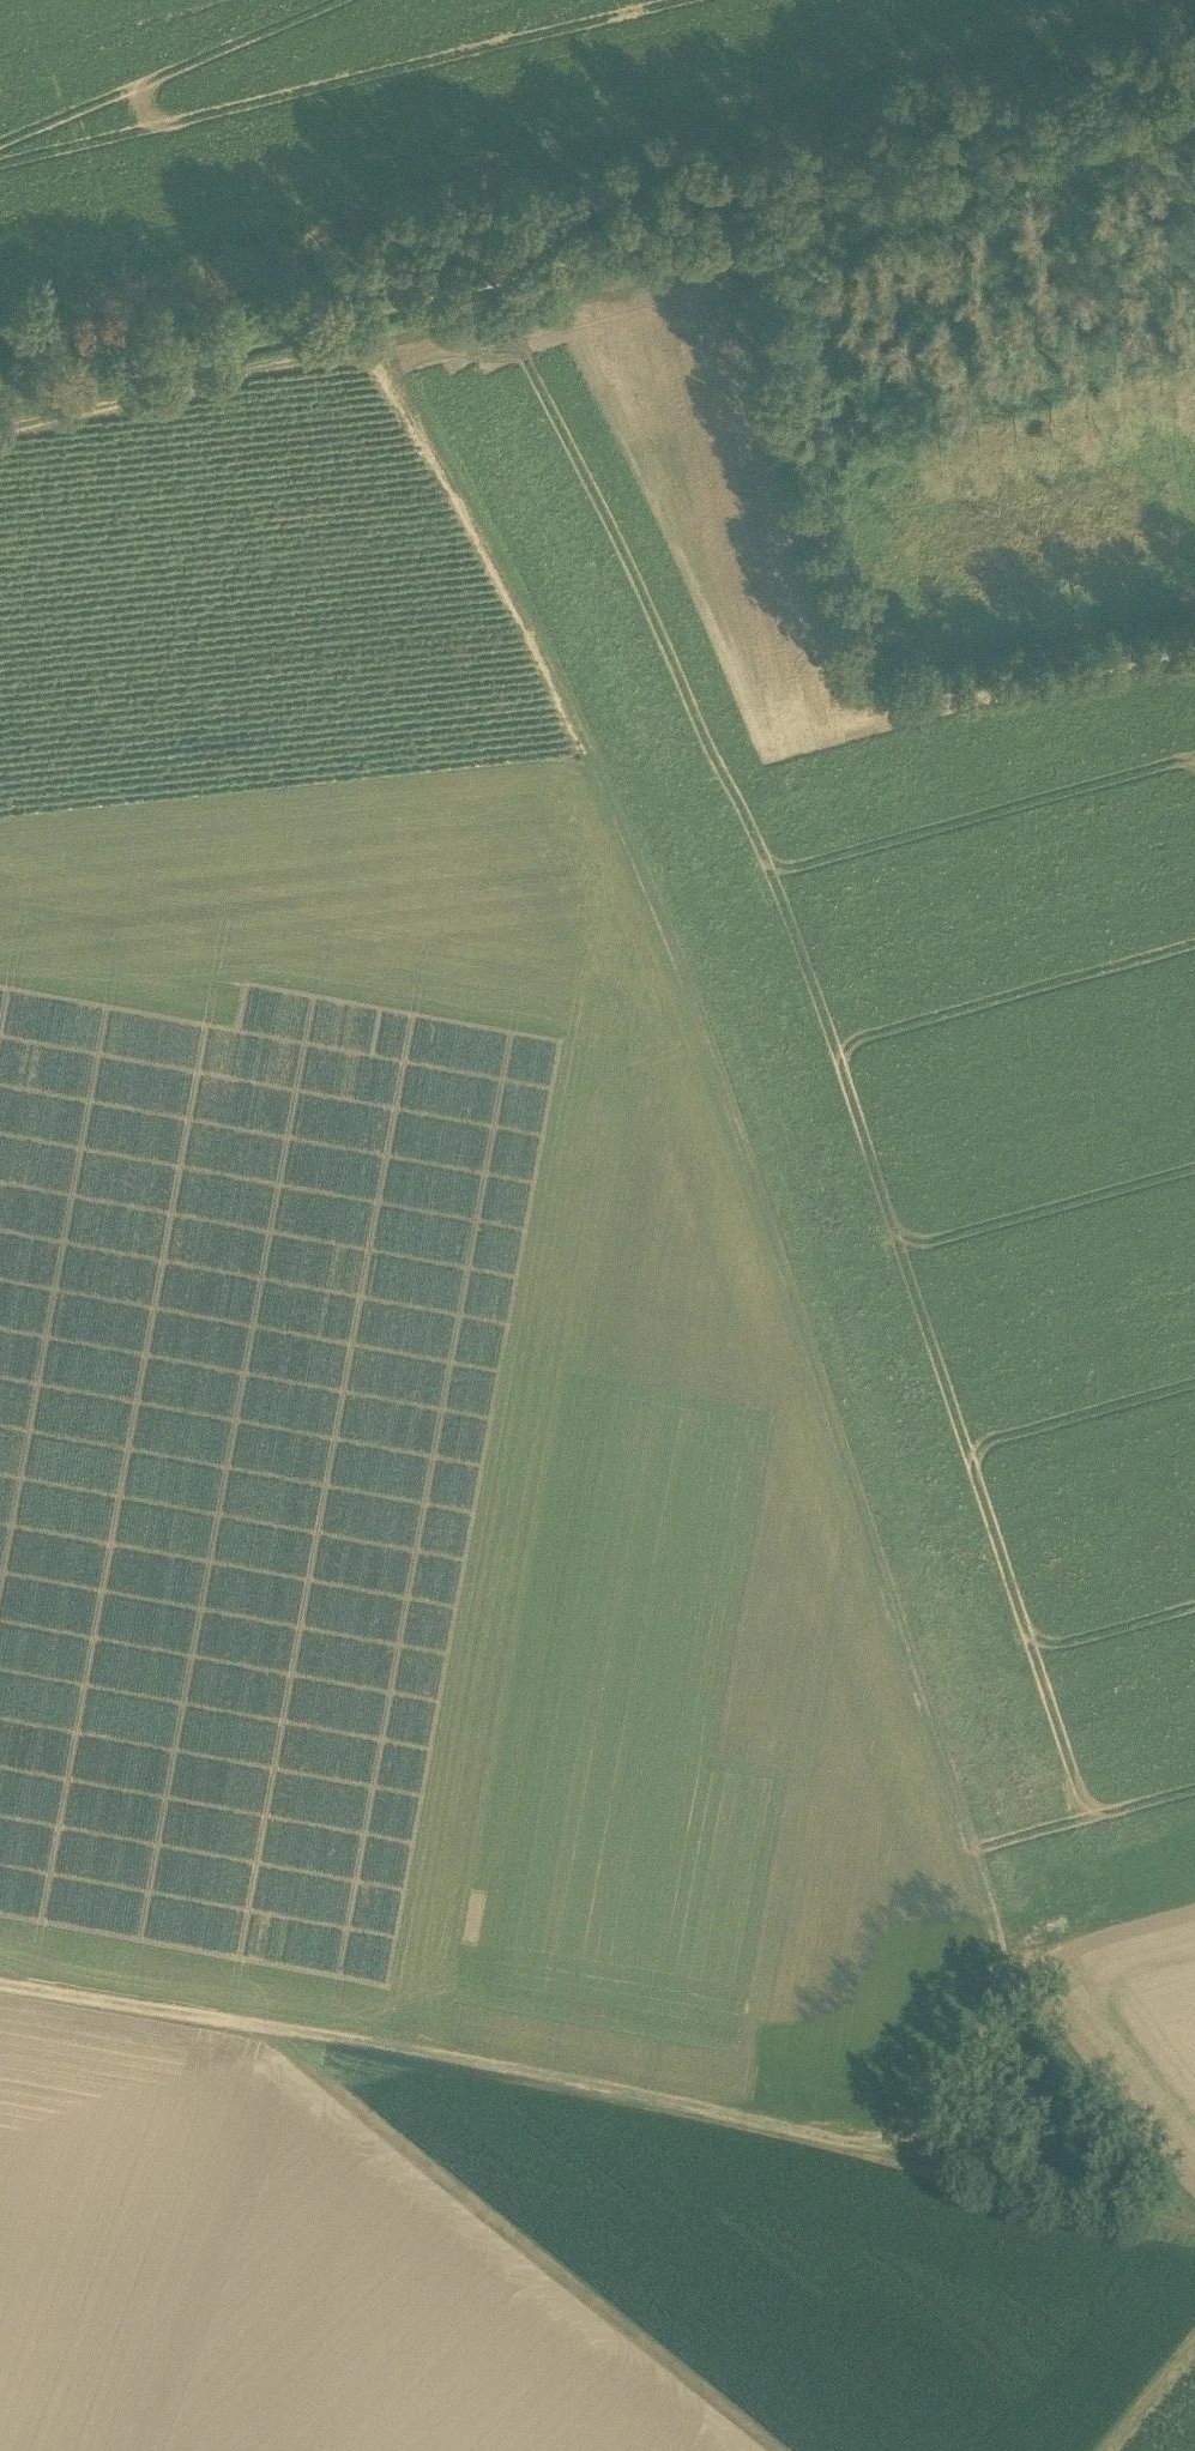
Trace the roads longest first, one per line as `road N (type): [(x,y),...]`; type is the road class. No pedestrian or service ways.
road 1 (track): [(903,2154),(1016,1982),(892,1618),(911,1498),(551,615),(347,313)]
road 2 (track): [(903,2154),(0,1976)]
road 3 (track): [(299,2031),(795,2450)]
road 4 (track): [(802,247),(1194,130)]
road 5 (track): [(1194,2236),(903,2154)]
road 6 (track): [(1194,2226),(1016,1982)]
road 7 (track): [(1107,2450),(1194,2351)]

